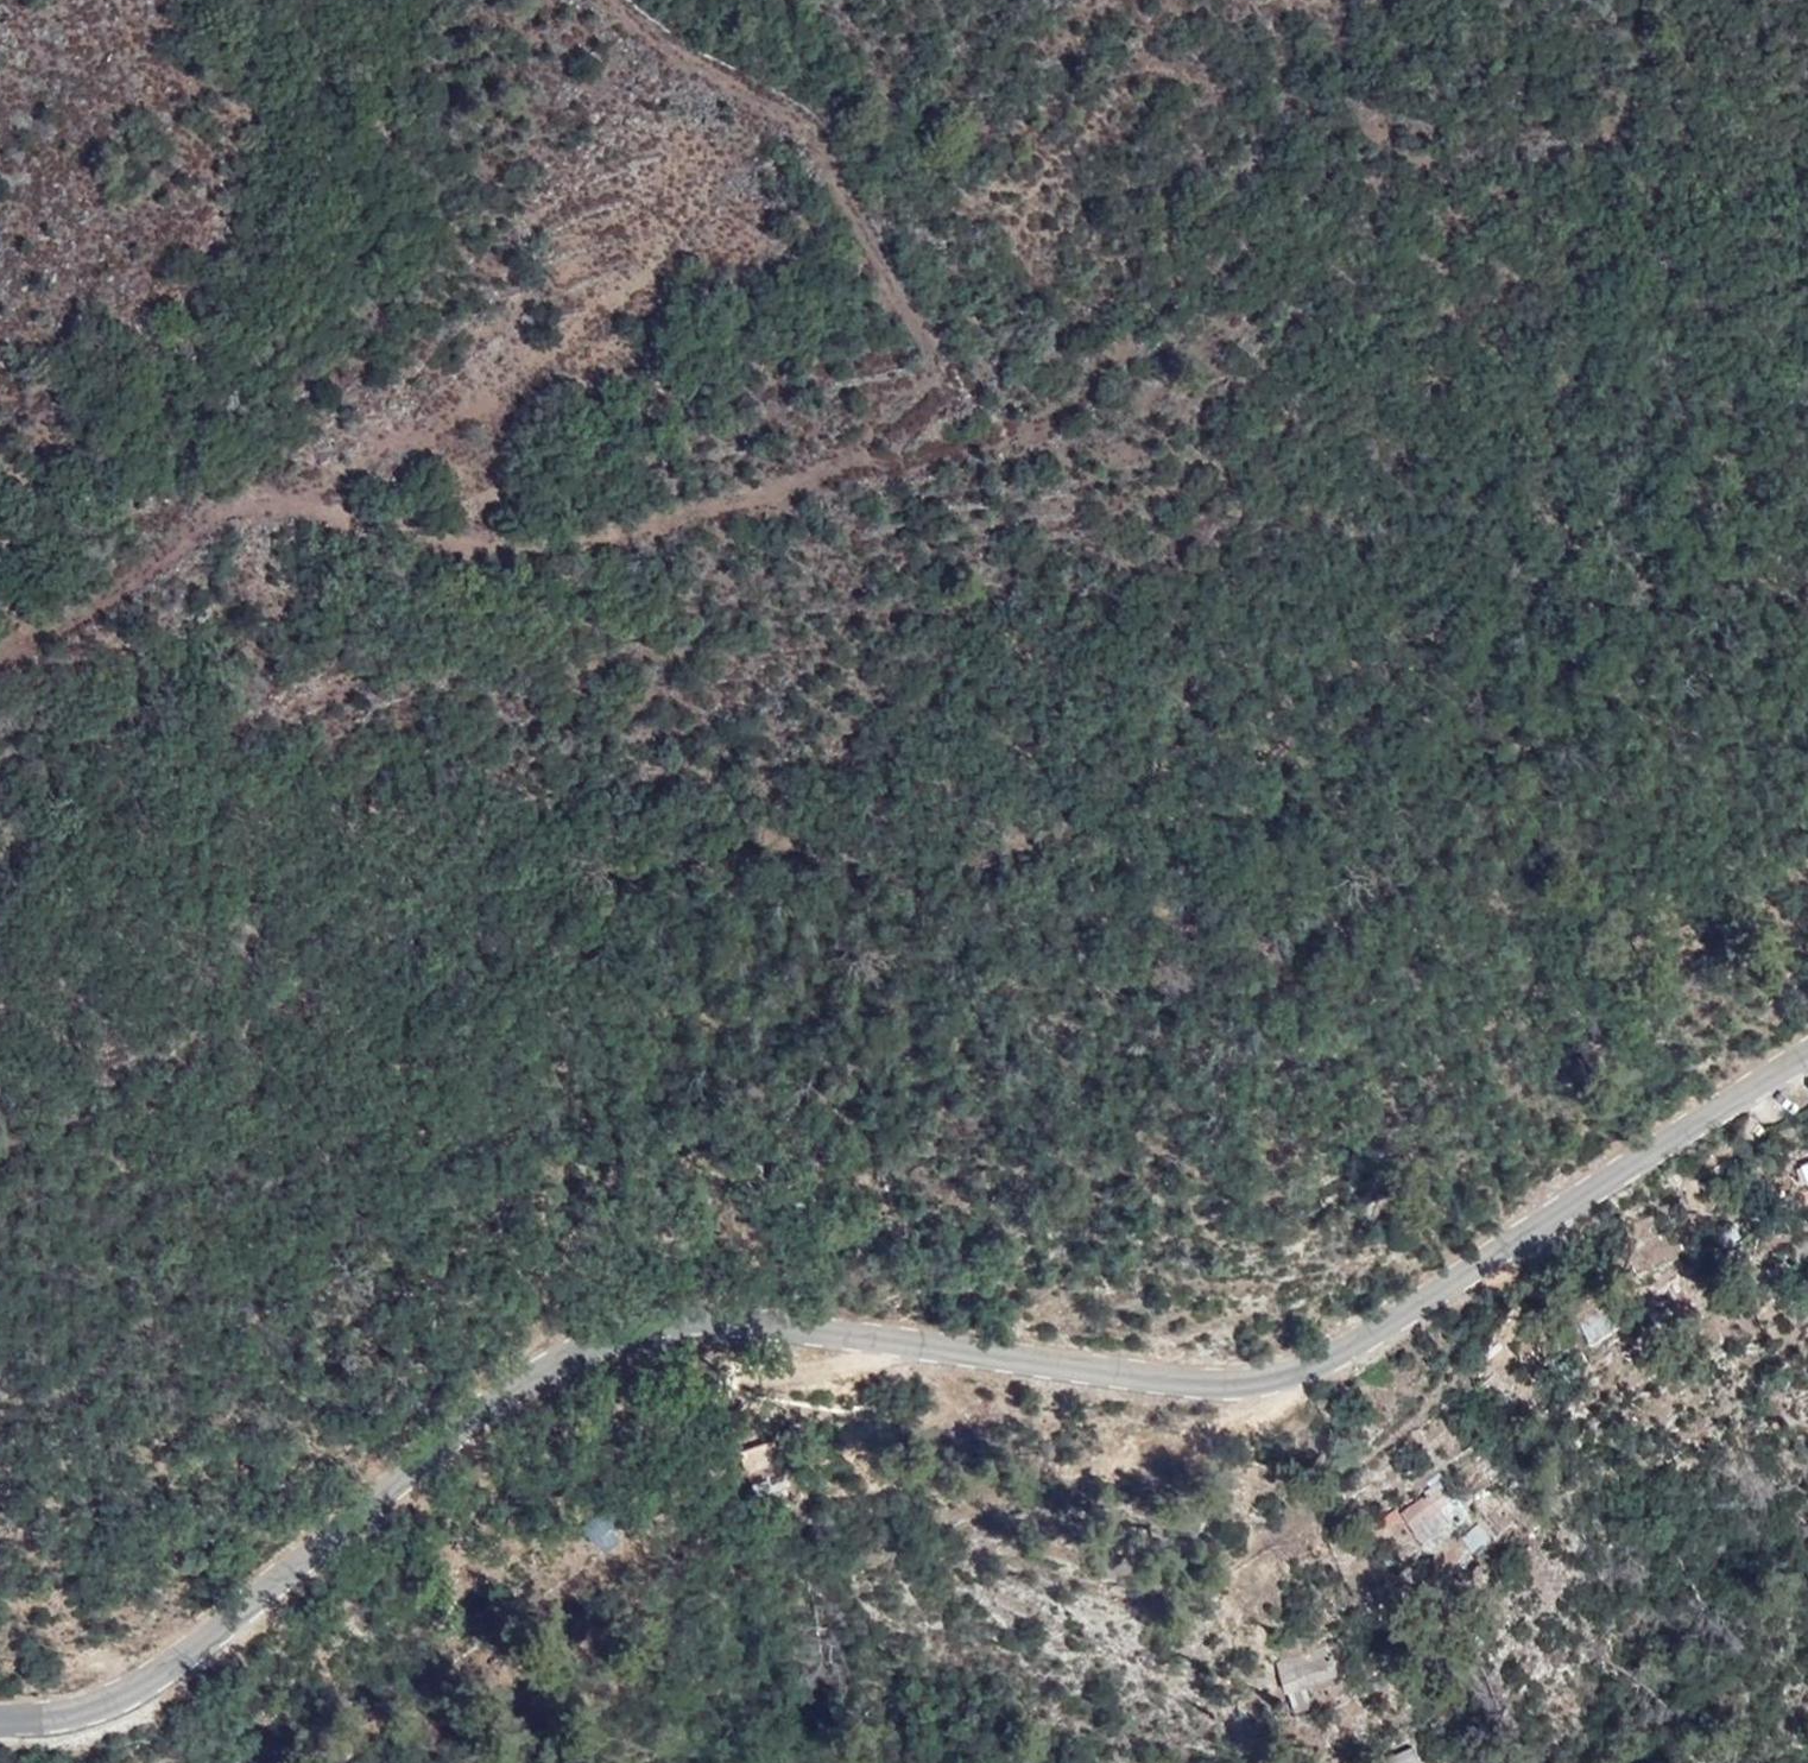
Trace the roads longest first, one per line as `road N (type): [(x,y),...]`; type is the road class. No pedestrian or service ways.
road 1 (tertiary): [(0,1715),(92,1704),(141,1682),(582,1344),(696,1318),(1207,1383),(1322,1367),(1736,1091),(1807,1054)]

